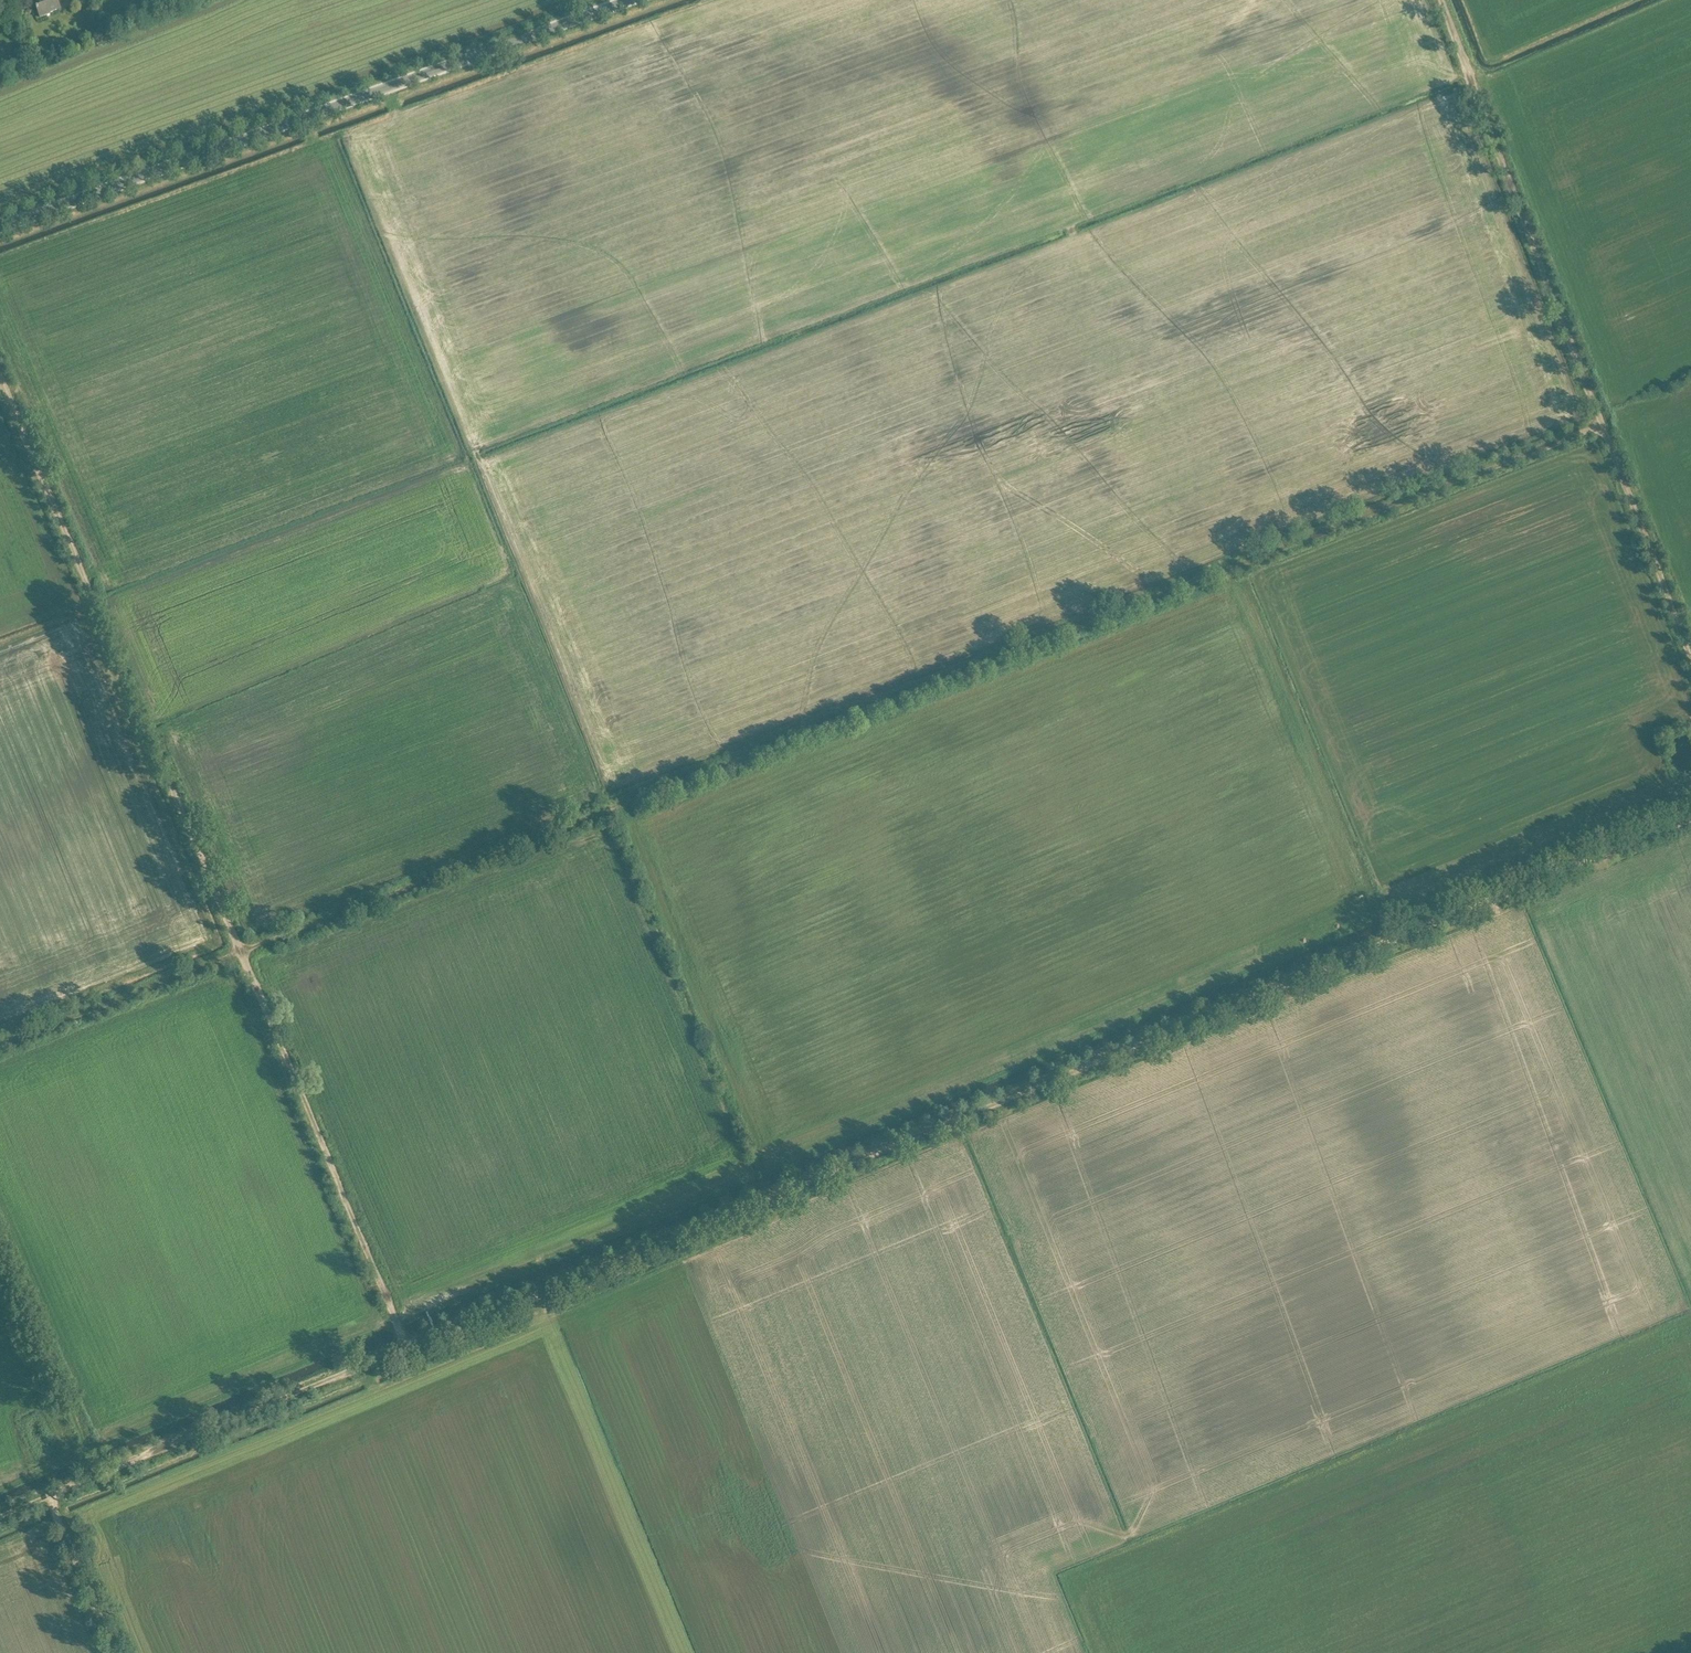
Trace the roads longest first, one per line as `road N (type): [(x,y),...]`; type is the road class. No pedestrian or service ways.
road 1 (track): [(240,953),(1602,423)]
road 2 (track): [(1690,816),(409,1350)]
road 3 (unclassified): [(0,219),(171,167),(631,0)]
road 4 (track): [(0,388),(240,953)]
road 5 (track): [(1602,423),(1441,0)]
road 6 (track): [(240,953),(409,1350)]
road 7 (track): [(409,1350),(49,1496)]
road 8 (track): [(0,1045),(240,953)]
road 9 (track): [(1690,662),(1602,423)]
road 10 (track): [(114,1652),(49,1496)]

